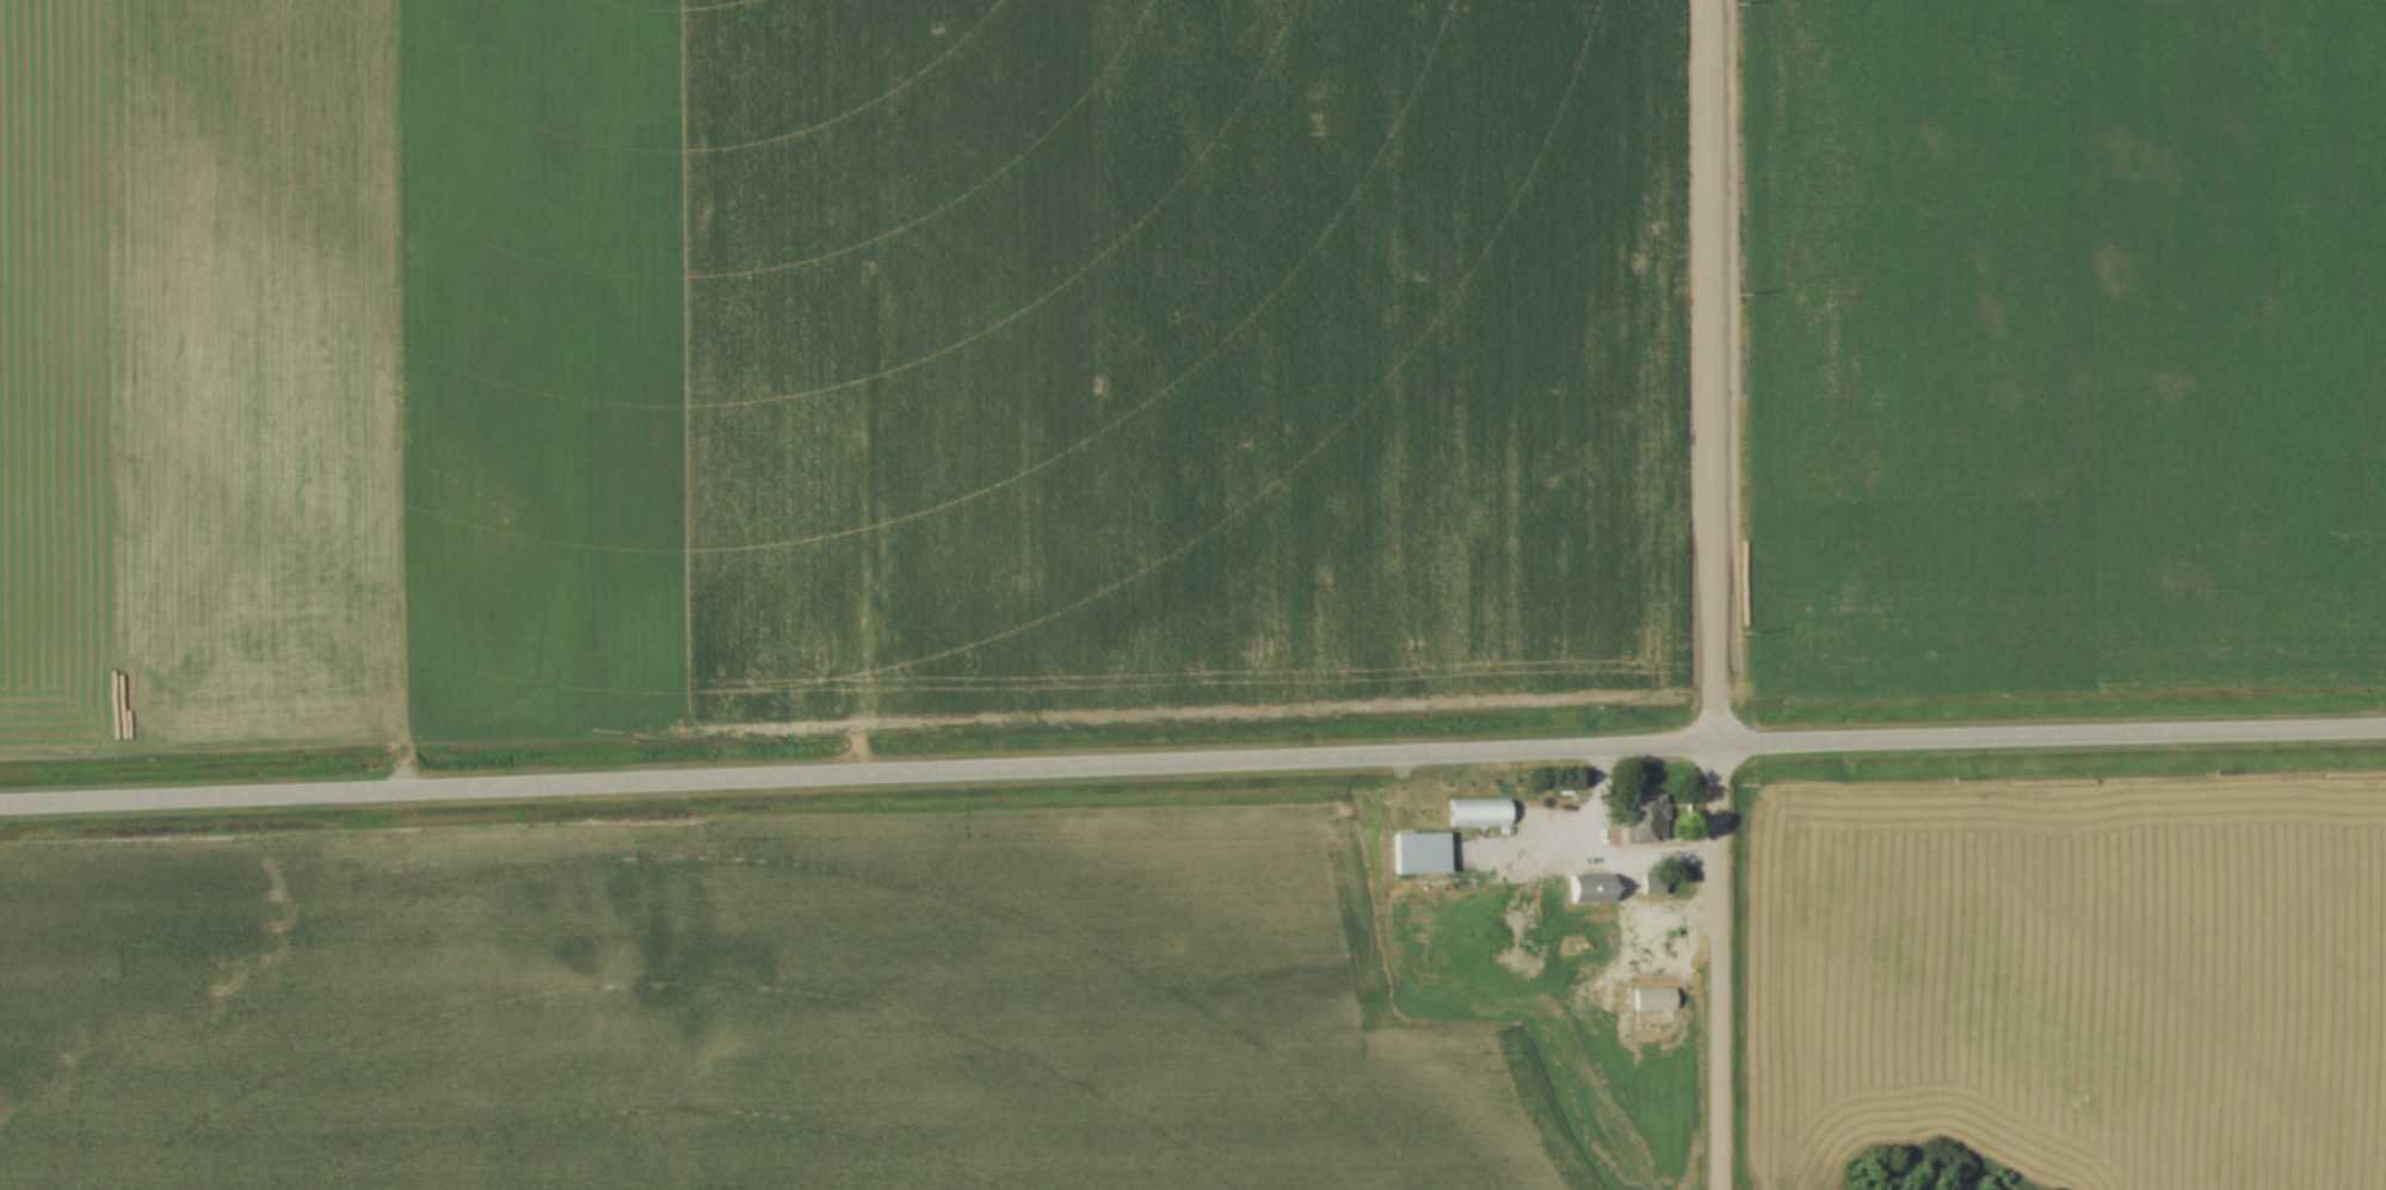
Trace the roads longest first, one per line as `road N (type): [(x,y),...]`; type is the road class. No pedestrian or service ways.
road 1 (tertiary): [(2385,727),(1714,742),(0,807)]
road 2 (residential): [(1718,1189),(1708,0)]

